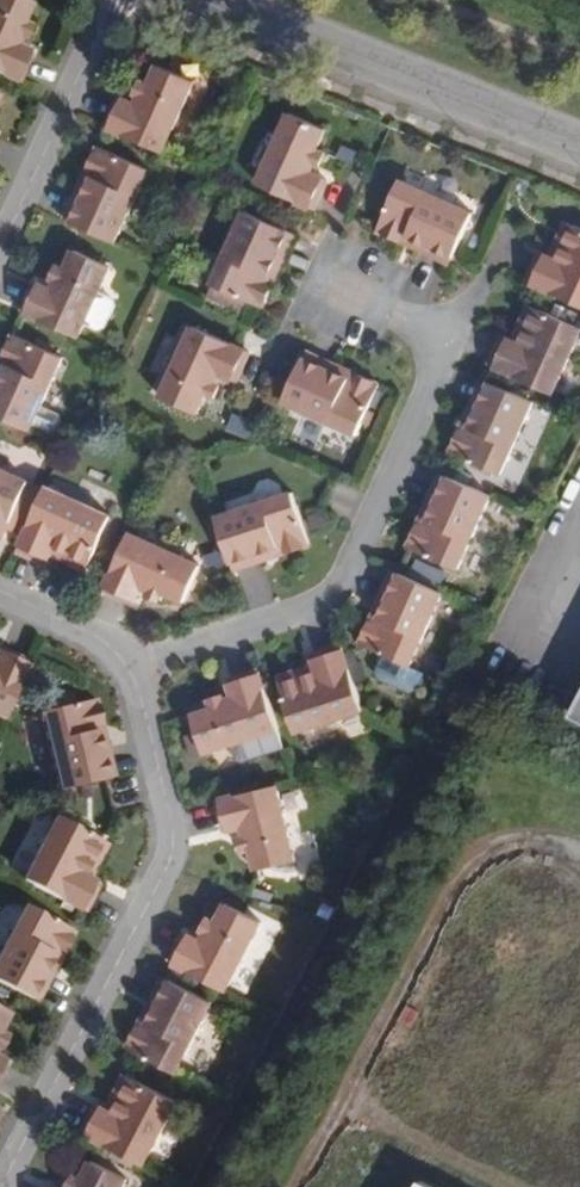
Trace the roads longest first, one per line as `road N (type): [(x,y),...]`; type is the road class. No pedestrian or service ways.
road 1 (residential): [(0,1160),(165,841),(121,664)]
road 2 (residential): [(121,664),(325,601),(452,336)]
road 3 (tertiary): [(579,141),(225,0)]
road 4 (residential): [(0,229),(102,0)]
road 5 (residential): [(452,336),(318,279)]
road 6 (residential): [(121,664),(0,598)]
road 7 (residential): [(513,232),(452,336)]

